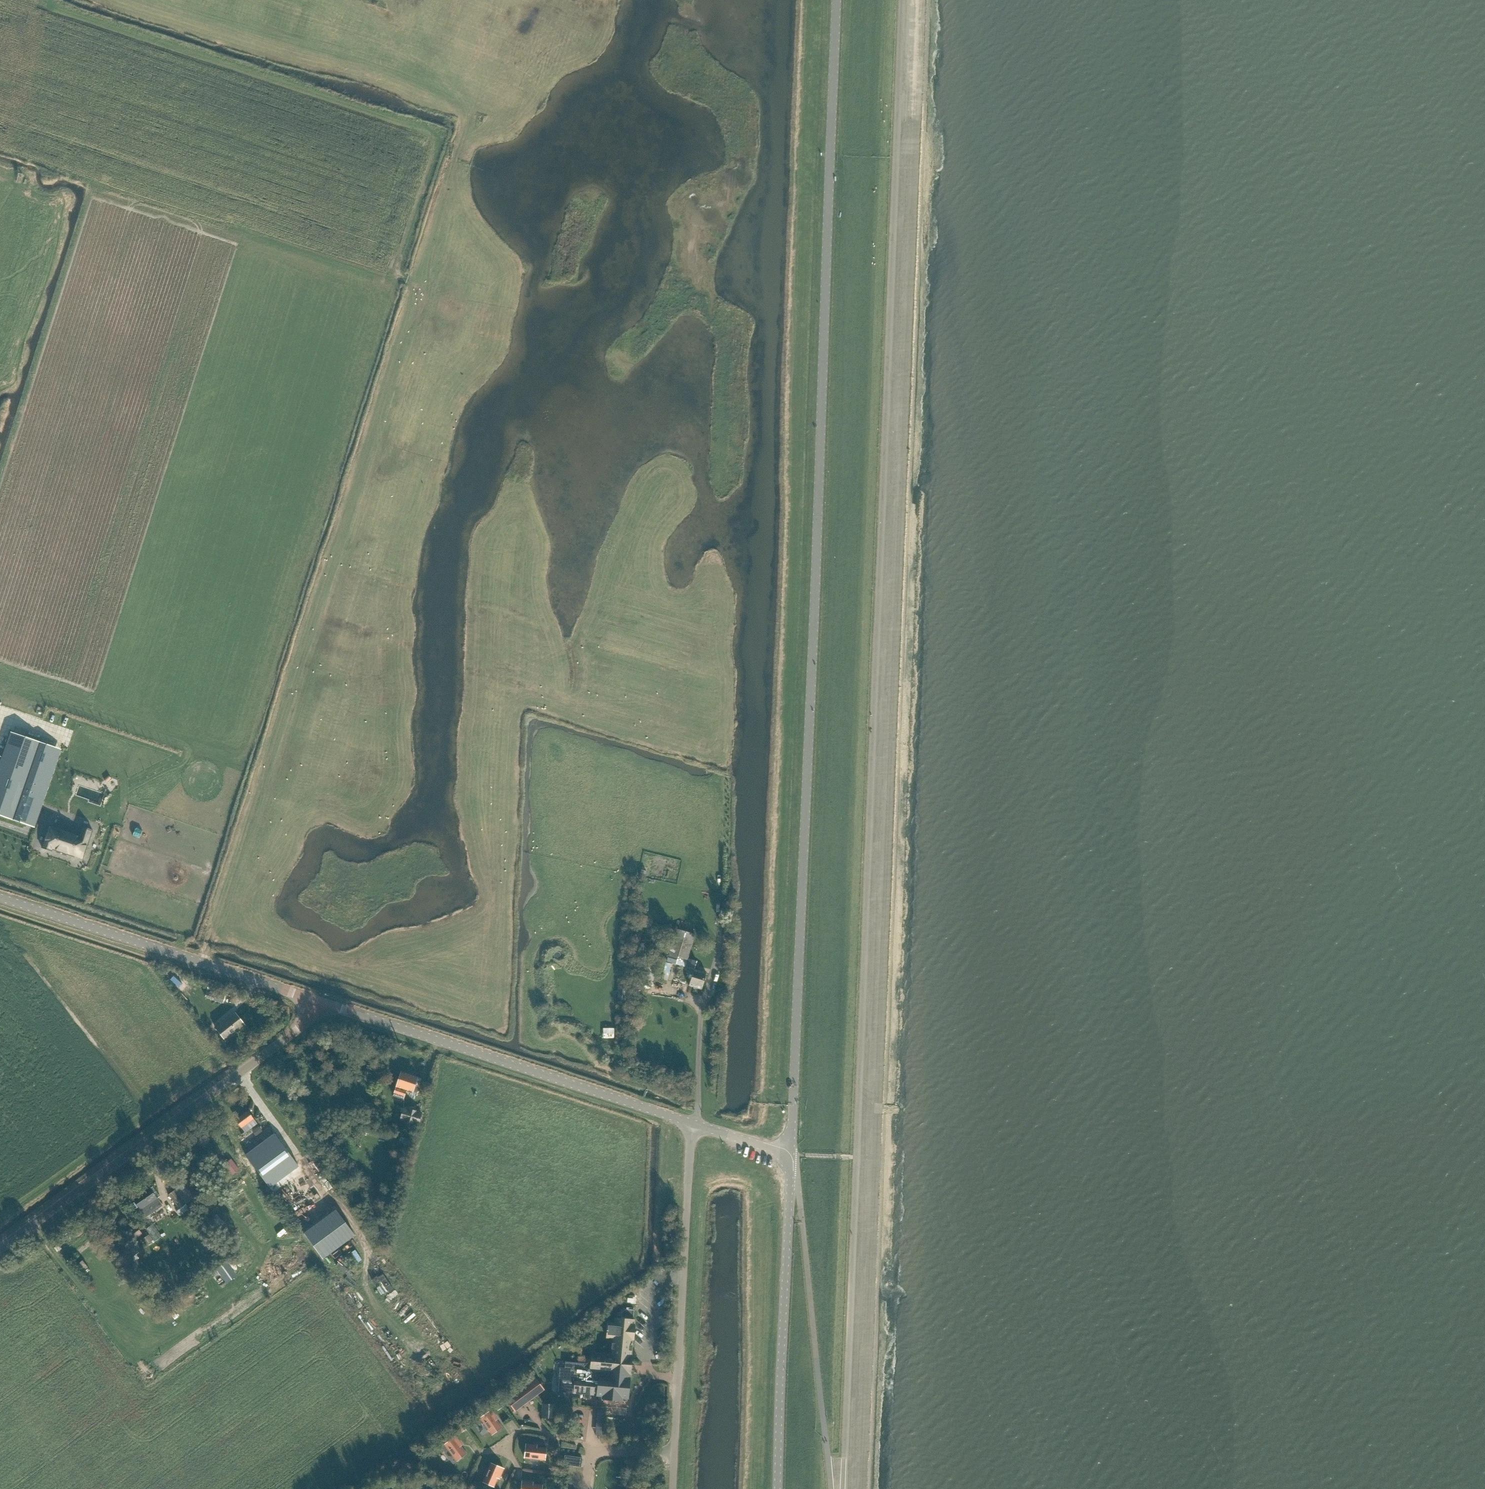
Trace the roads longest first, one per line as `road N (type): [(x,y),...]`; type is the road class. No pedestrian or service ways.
road 1 (unclassified): [(787,1154),(836,0)]
road 2 (unclassified): [(0,1250),(326,1004)]
road 3 (tertiary): [(692,1125),(326,1004)]
road 4 (tertiary): [(326,1004),(0,898)]
road 5 (tertiary): [(776,1488),(787,1154)]
road 6 (unclassified): [(676,1452),(692,1125)]

